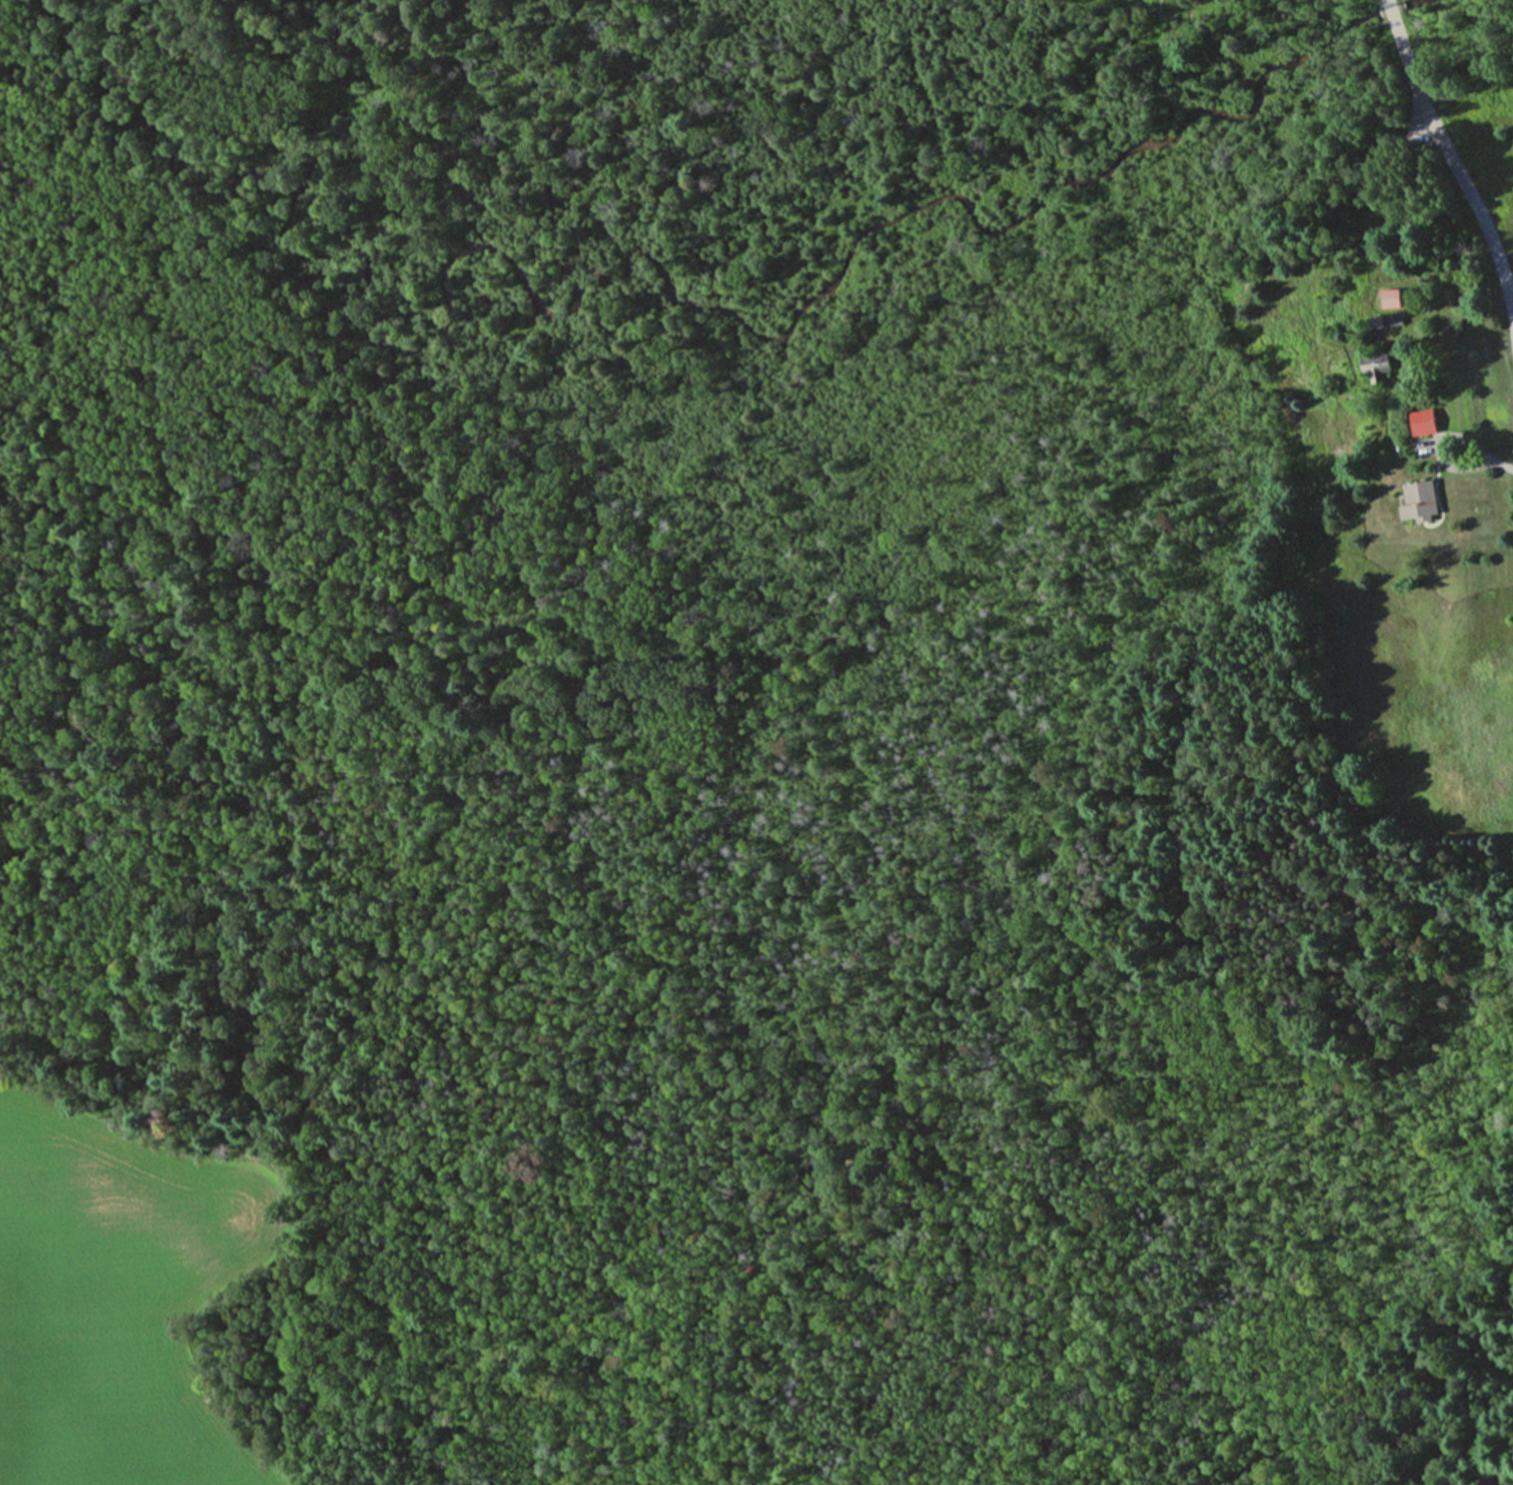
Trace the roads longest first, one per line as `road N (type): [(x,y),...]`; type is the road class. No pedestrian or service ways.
road 1 (residential): [(1512,314),(1475,200),(1401,37)]

